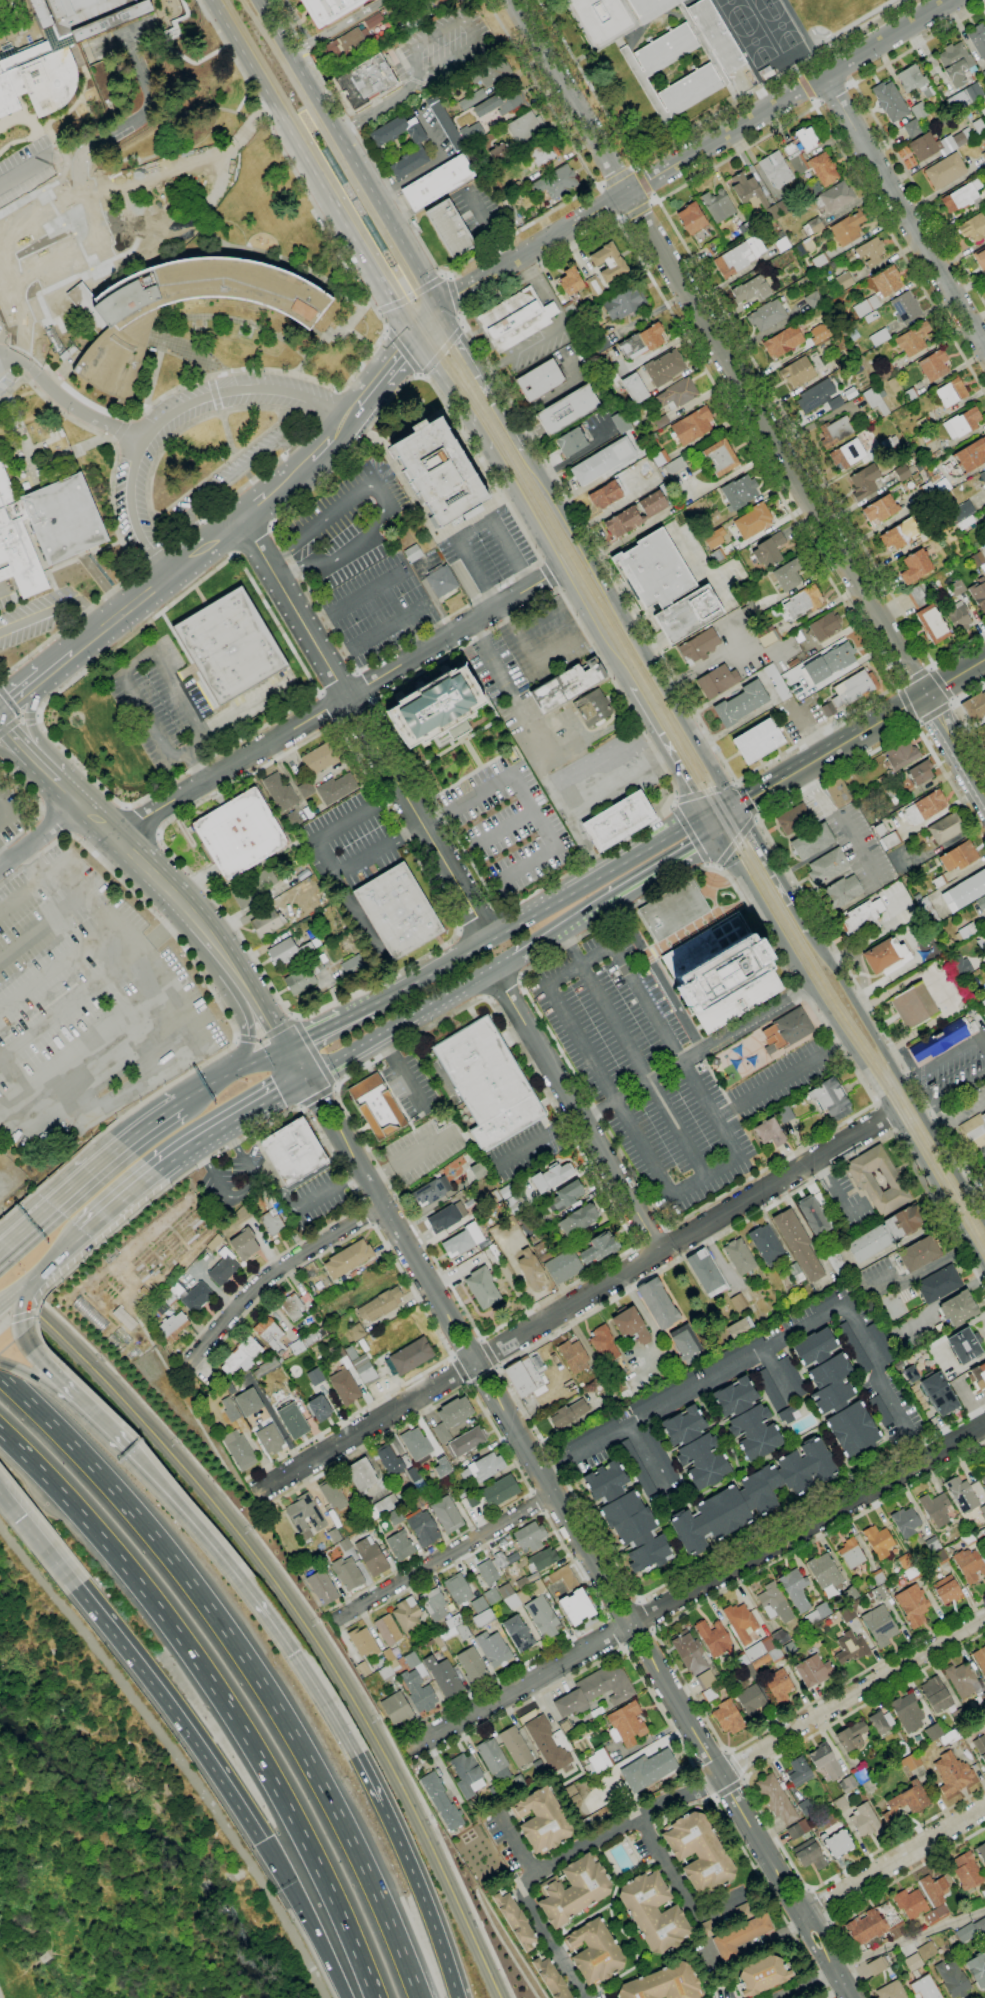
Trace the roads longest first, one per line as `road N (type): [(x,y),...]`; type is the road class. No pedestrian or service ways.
road 1 (primary): [(737,808),(258,0)]
road 2 (tertiary): [(503,1997),(395,1767),(303,1618),(217,1505),(78,1353),(0,1282)]
road 3 (residential): [(925,695),(513,0)]
road 4 (residential): [(893,1115),(259,1490)]
road 5 (residential): [(984,1427),(407,1749)]
road 6 (tertiary): [(415,338),(454,296),(952,0)]
road 7 (residential): [(559,572),(118,838)]
road 8 (secondary): [(718,838),(984,1271)]
road 9 (residential): [(488,936),(241,520)]
road 10 (motorway): [(0,1432),(167,1619),(289,1813)]
road 11 (motorway): [(261,1685),(152,1535),(0,1377)]
road 12 (residential): [(720,1776),(637,1814),(524,1884),(524,1899),(585,1997)]
road 13 (motorway): [(420,1997),(336,1809),(261,1685)]
road 14 (secondary): [(984,1221),(811,930)]
road 15 (residential): [(659,1252),(497,974)]
road 16 (residential): [(984,350),(825,76)]
road 17 (motorway): [(77,1585),(261,1841)]
road 18 (residential): [(984,1618),(720,1776)]
road 19 (primary): [(212,0),(367,261)]
road 20 (residential): [(382,1207),(256,1285),(184,1369)]
road 21 (residential): [(552,1494),(335,1619)]
road 22 (primary): [(504,477),(627,689)]
road 23 (motorway): [(376,1796),(257,1601)]
road 24 (tertiary): [(771,1862),(658,1670)]
road 25 (secondary): [(737,808),(925,695)]
road 26 (residential): [(984,1808),(799,1924)]
road 27 (motorway): [(458,1997),(376,1796)]
road 28 (tertiary): [(241,520),(73,653)]
road 29 (motorway): [(289,1813),(375,1997)]
road 30 (motorway): [(257,1601),(122,1450)]
road 31 (tertiary): [(600,1574),(503,1409)]
road 32 (tertiary): [(445,1310),(348,1149)]
road 33 (primary): [(156,1172),(308,1080)]
road 34 (motorway): [(261,1841),(342,1997)]
road 35 (residential): [(744,1895),(697,1916),(637,1814)]
road 36 (primary): [(415,338),(504,477)]
road 37 (primary): [(355,1054),(497,974)]
road 38 (primary): [(120,1143),(0,1247)]
road 39 (primary): [(622,858),(488,936)]
road 40 (primary): [(627,689),(702,813)]
road 41 (secondary): [(811,930),(737,808)]
road 42 (tertiary): [(771,1862),(814,1950),(837,1974)]
road 43 (tertiary): [(837,1974),(827,1944),(771,1862)]
road 44 (primary): [(488,936),(375,999)]
road 45 (tertiary): [(191,909),(99,819)]
road 46 (primary): [(288,1046),(178,1103)]
road 47 (motorway): [(0,1491),(77,1585)]

